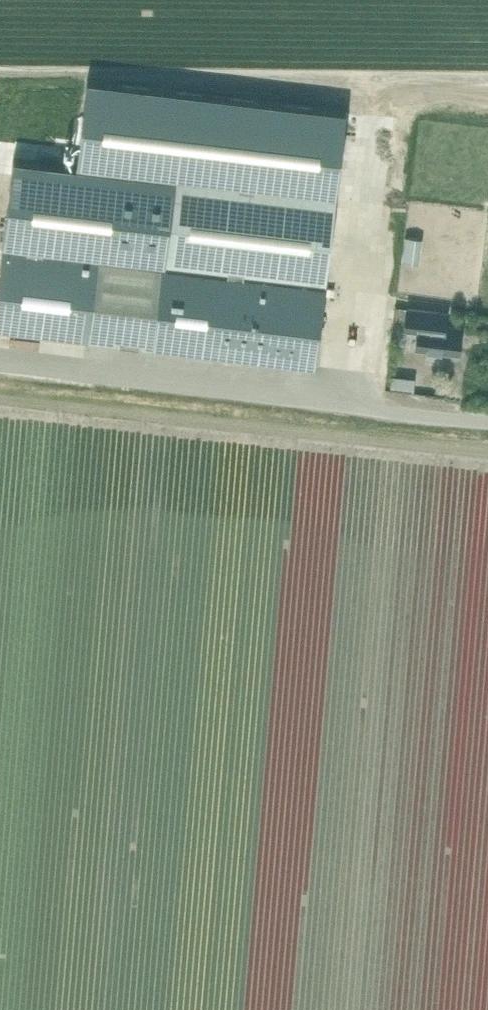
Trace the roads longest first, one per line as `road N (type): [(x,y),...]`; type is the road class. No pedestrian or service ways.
road 1 (track): [(0,399),(487,452)]

